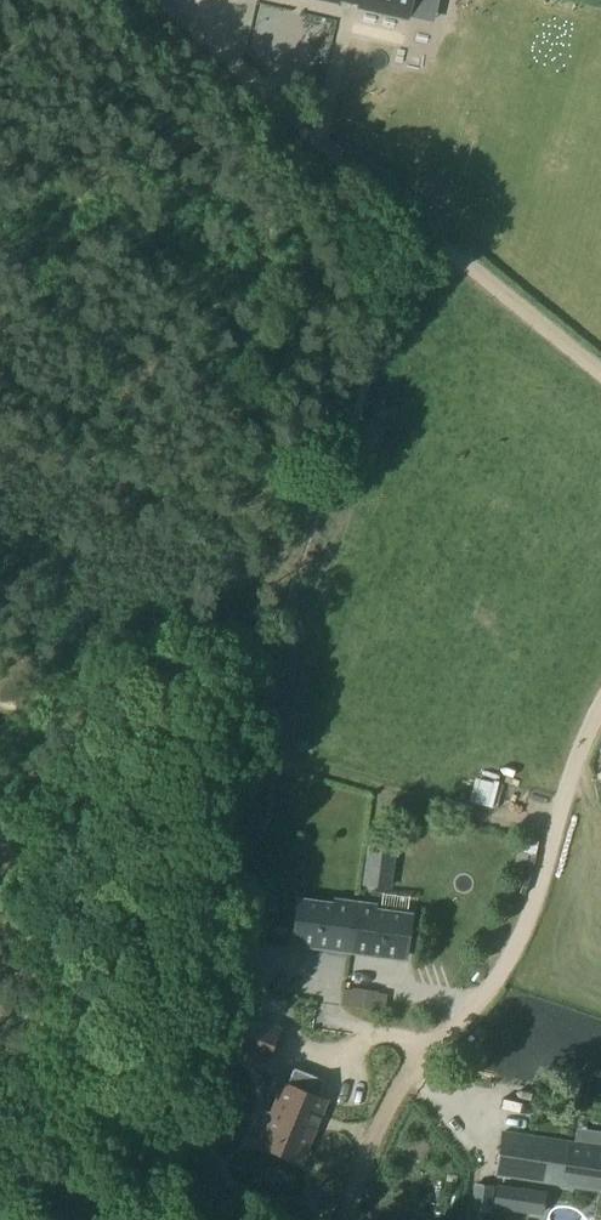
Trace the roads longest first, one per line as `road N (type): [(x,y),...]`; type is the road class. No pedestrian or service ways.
road 1 (track): [(335,1219),(379,1117),(419,1063),(489,995),(531,923),(600,713)]
road 2 (track): [(600,372),(165,0)]

